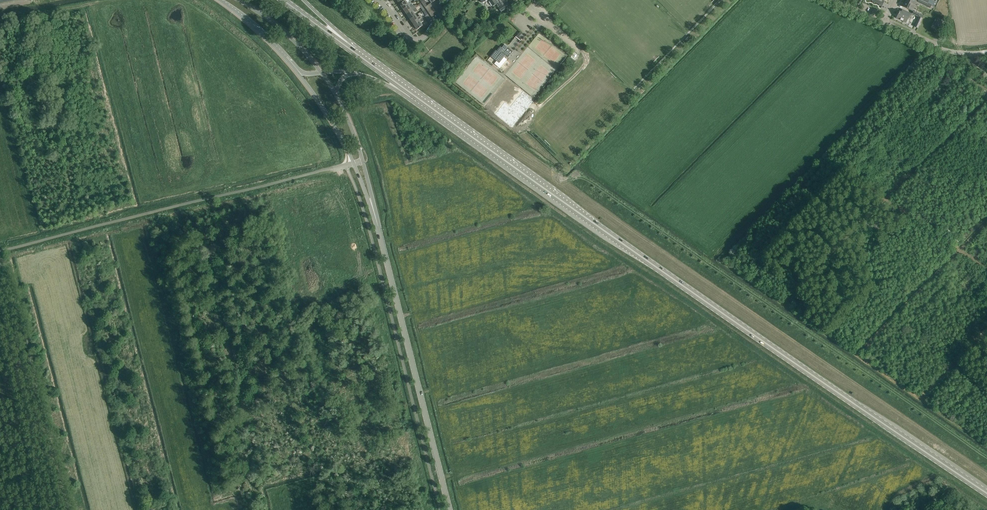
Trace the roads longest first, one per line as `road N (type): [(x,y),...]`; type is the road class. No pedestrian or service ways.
road 1 (primary): [(986,493),(412,94)]
road 2 (tertiary): [(450,509),(374,212)]
road 3 (tertiary): [(300,74),(346,143),(374,212)]
road 4 (tertiary): [(374,212),(336,95)]

